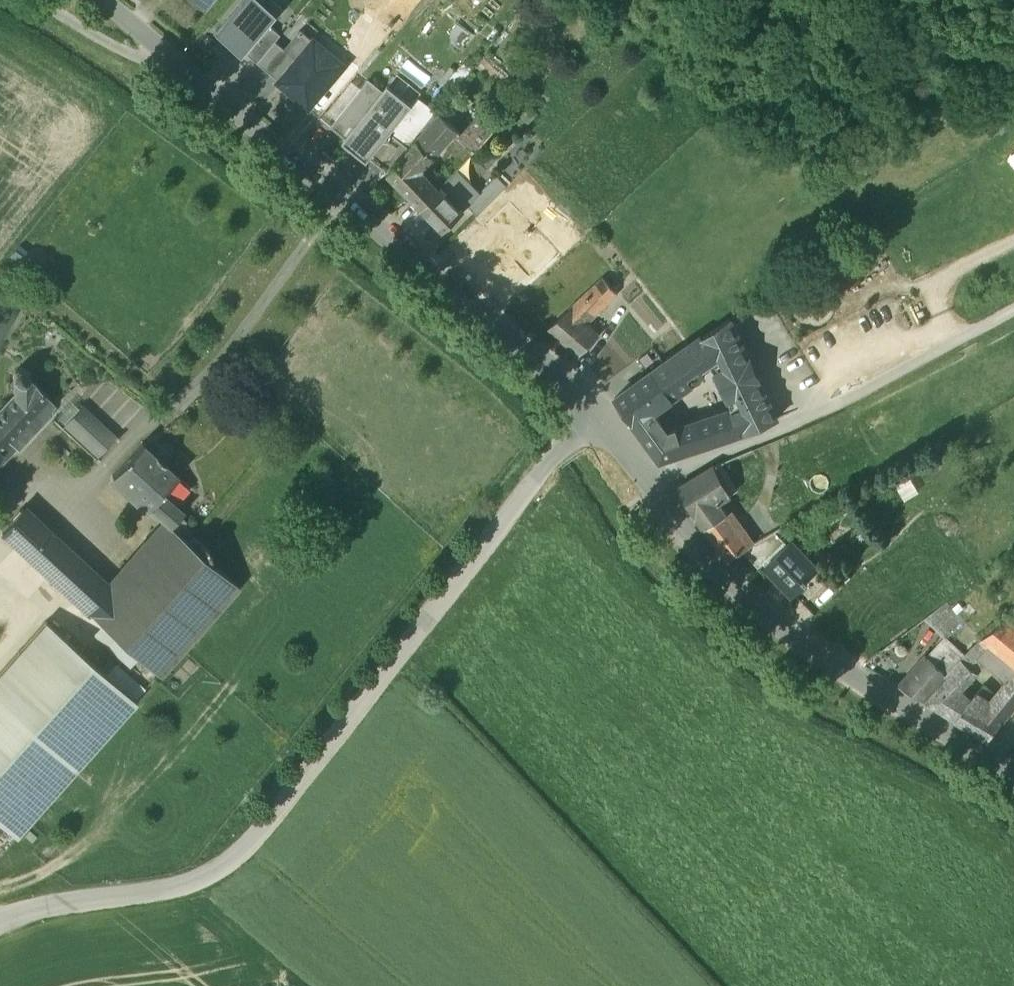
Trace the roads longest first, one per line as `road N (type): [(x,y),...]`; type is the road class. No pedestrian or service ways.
road 1 (unclassified): [(0,926),(212,870),(248,836),(554,454),(598,416)]
road 2 (residential): [(598,416),(546,361),(100,0)]
road 3 (residential): [(1013,774),(877,694),(763,611),(686,536),(598,416)]
road 4 (track): [(830,405),(1013,307)]
road 5 (track): [(36,0),(124,53),(160,50)]

